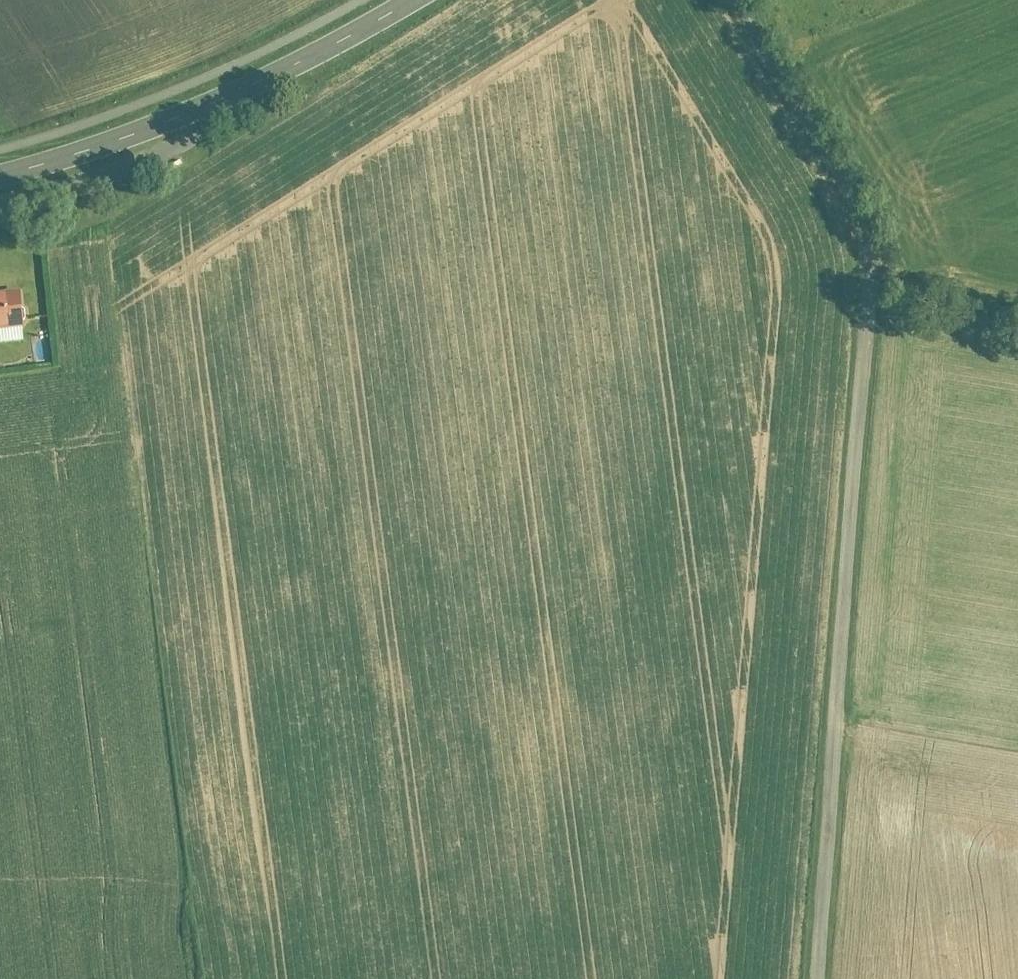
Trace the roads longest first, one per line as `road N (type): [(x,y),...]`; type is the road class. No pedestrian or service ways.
road 1 (track): [(816,978),(869,292),(861,227),(843,186),(731,0)]
road 2 (tertiary): [(0,179),(89,158),(203,112),(412,0)]

